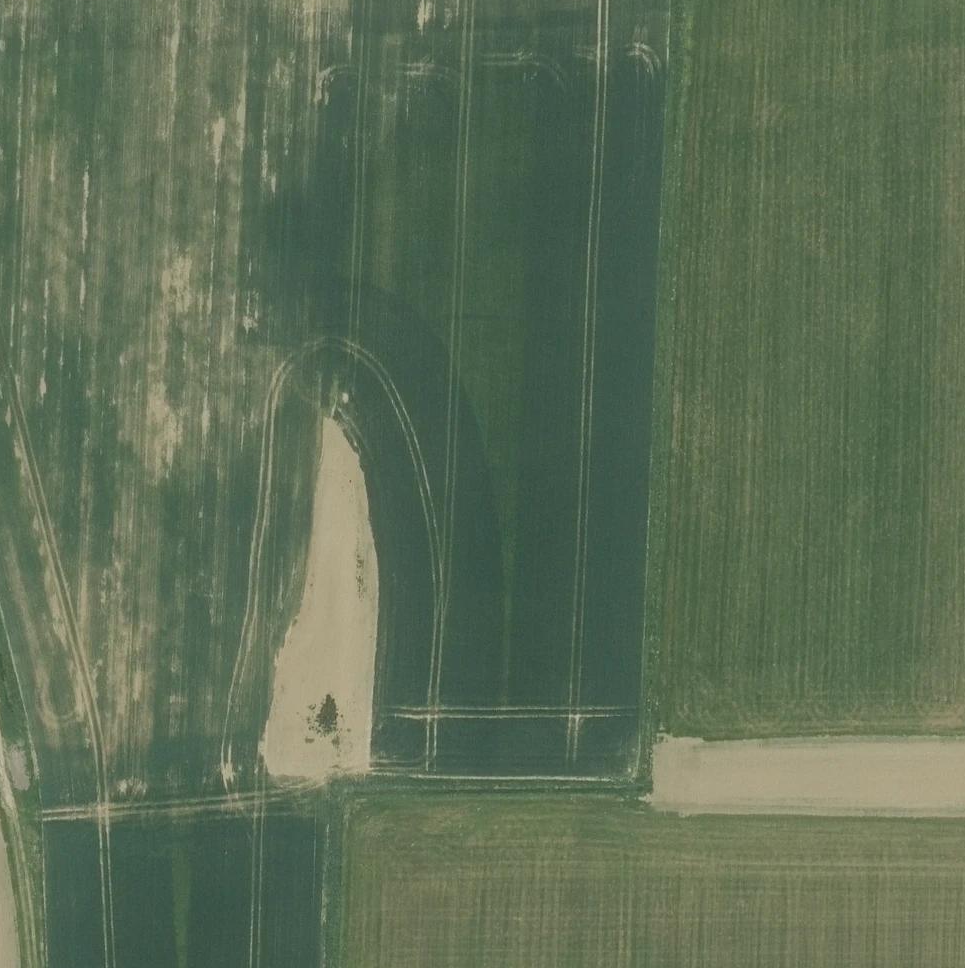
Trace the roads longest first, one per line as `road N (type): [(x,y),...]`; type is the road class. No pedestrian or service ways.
road 1 (track): [(0,744),(15,810),(30,967)]

